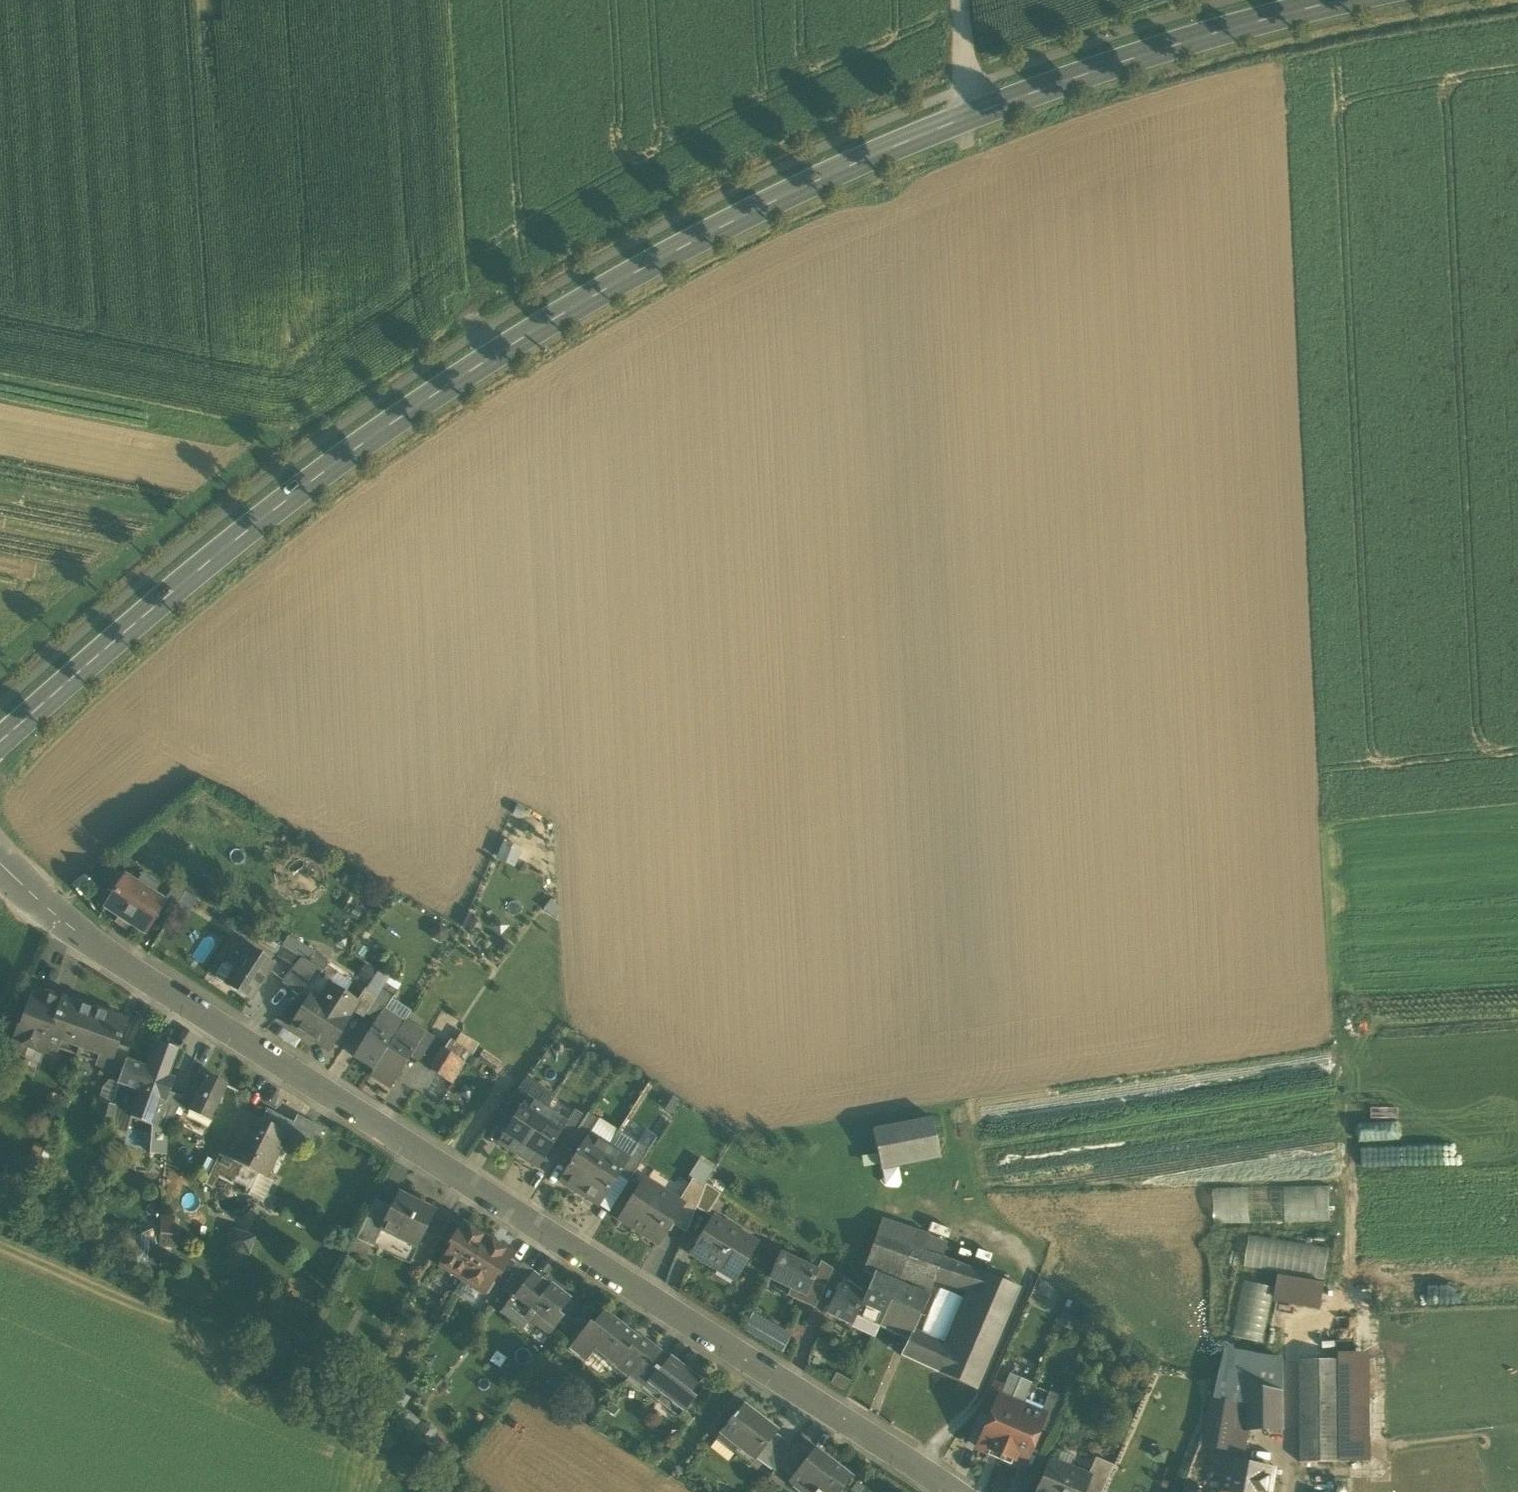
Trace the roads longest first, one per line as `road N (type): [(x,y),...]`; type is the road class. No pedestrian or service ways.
road 1 (tertiary): [(0,742),(131,627),(419,403),(725,229),(971,118),(1135,62),(1383,0)]
road 2 (residential): [(961,1491),(176,998),(48,909),(0,863)]
road 3 (track): [(750,1360),(649,1491)]

